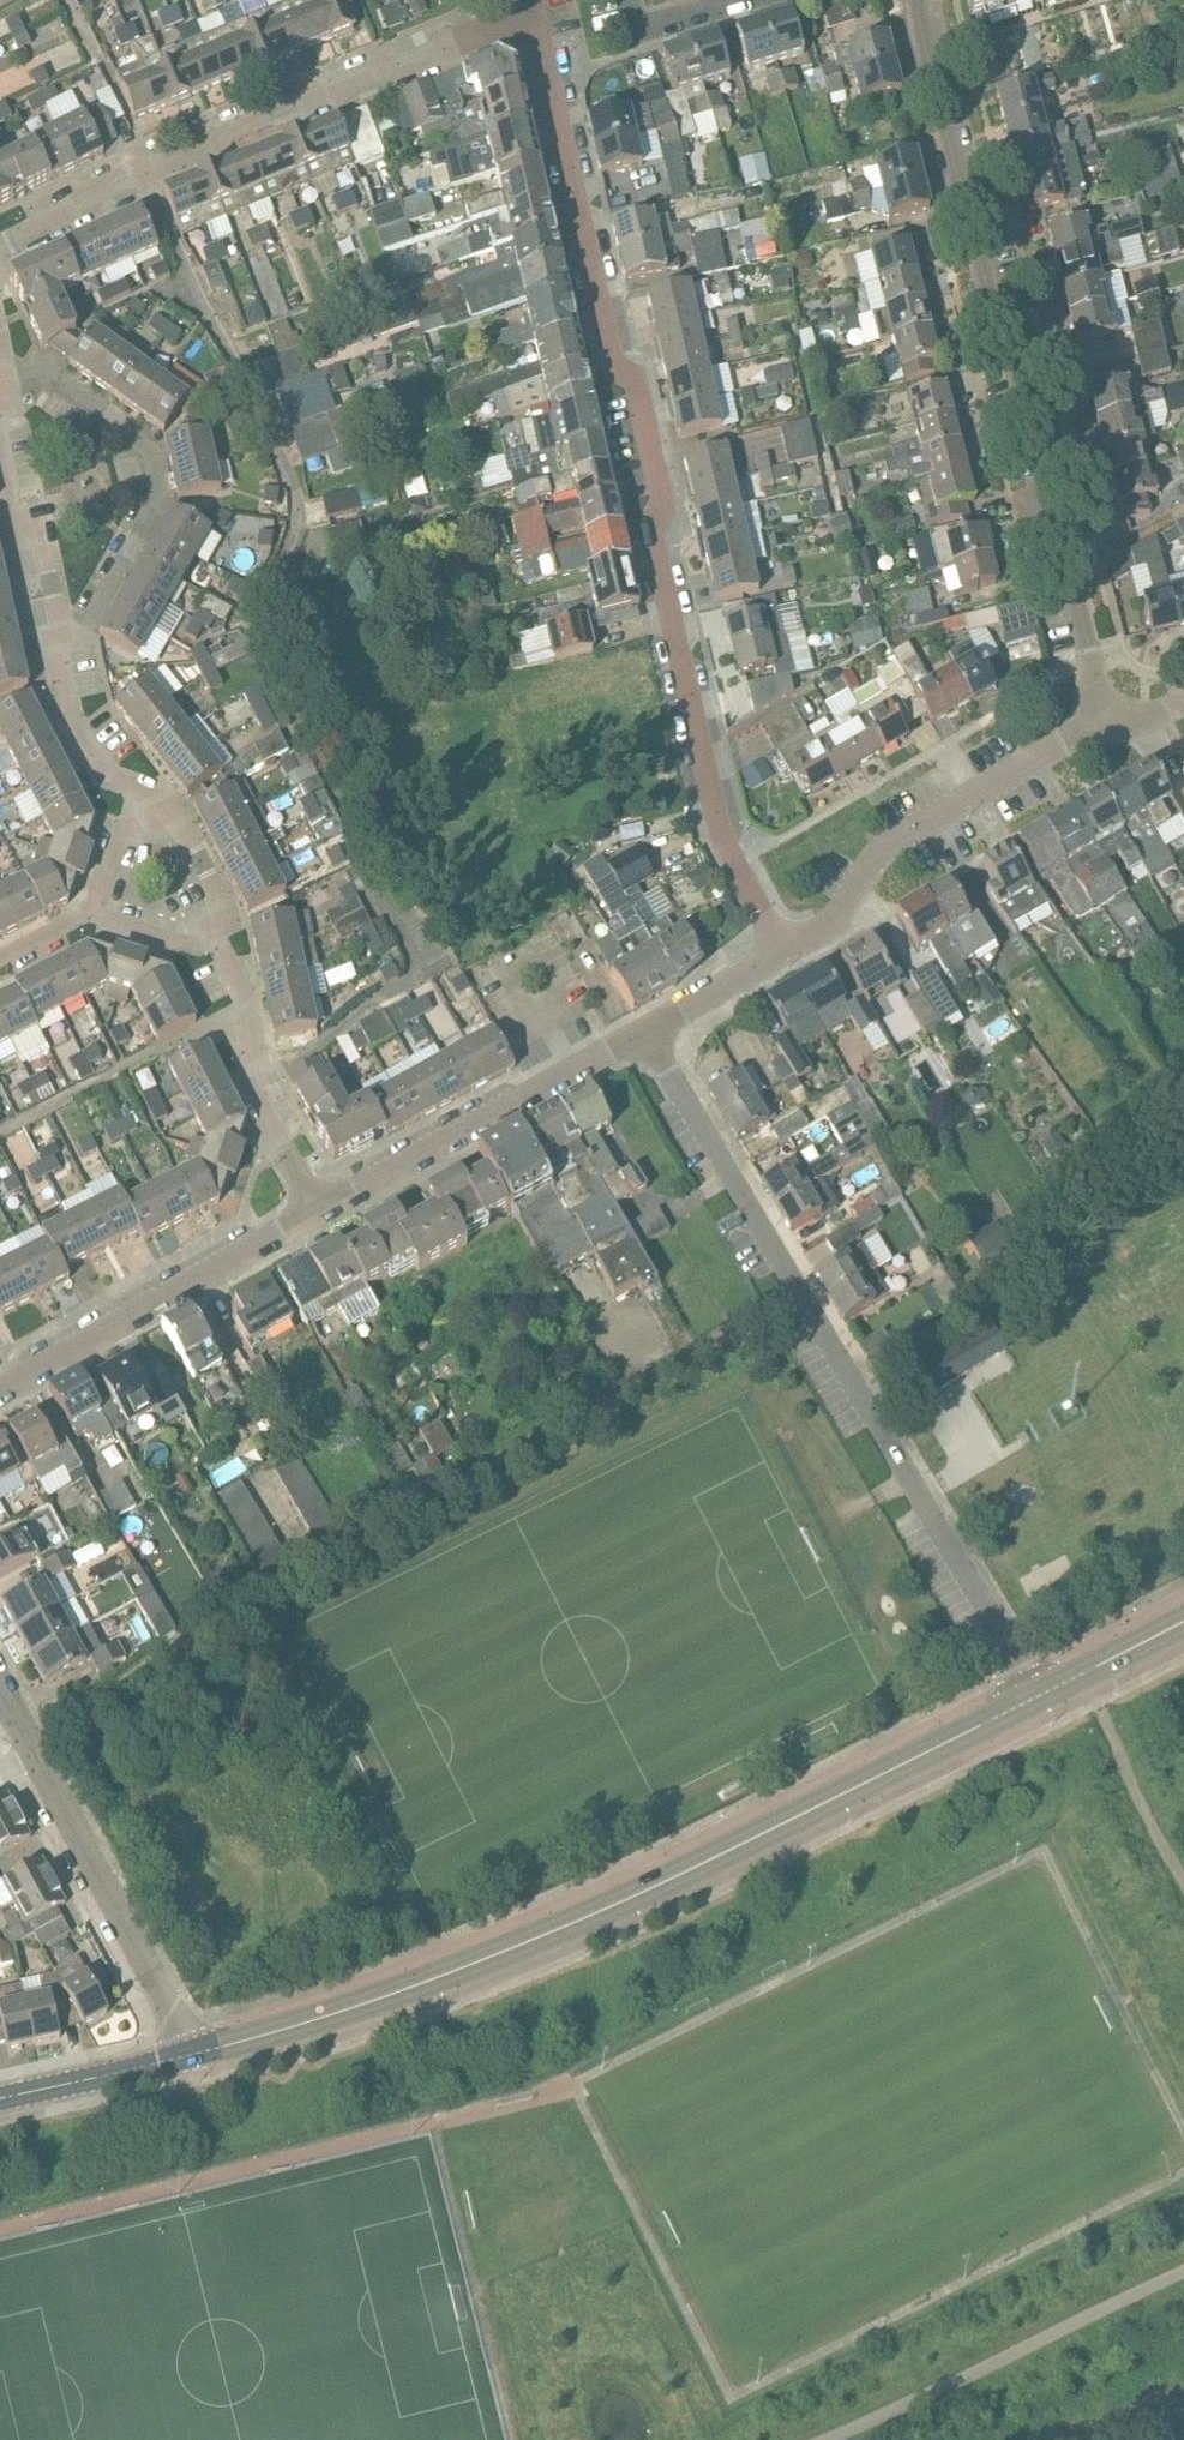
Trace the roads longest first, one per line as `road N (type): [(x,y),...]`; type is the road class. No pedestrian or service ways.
road 1 (unclassified): [(785,952),(721,832),(651,532),(664,507),(638,383),(613,363),(533,7)]
road 2 (tertiary): [(197,2053),(349,2009),(556,1931),(1037,1696)]
road 3 (unclassified): [(1037,1696),(644,1031)]
road 4 (unclassified): [(1109,729),(1015,359),(993,315),(917,0)]
road 5 (residential): [(0,244),(533,7)]
road 6 (residential): [(55,645),(85,633),(161,504),(149,439),(51,373),(5,366)]
road 7 (residential): [(785,952),(842,913),(875,857),(900,836),(1059,745),(1109,729)]
road 8 (residential): [(319,1211),(644,1031)]
road 9 (residential): [(0,1393),(319,1211)]
road 10 (unclassified): [(197,2053),(39,1755)]
road 11 (residential): [(319,1211),(249,1083),(240,998),(213,946)]
road 12 (tertiary): [(0,2099),(197,2053)]
road 13 (residential): [(55,645),(48,569),(11,506),(0,459)]
road 14 (residential): [(131,794),(179,821),(208,875),(218,914),(213,946)]
road 15 (residential): [(131,794),(72,728),(55,645)]
road 16 (tertiary): [(1037,1696),(1183,1622)]
road 17 (residential): [(644,1031),(785,952)]
road 18 (unclassified): [(733,0),(636,28),(628,0)]
road 19 (residential): [(213,946),(95,909)]
road 20 (residential): [(95,909),(131,794)]

